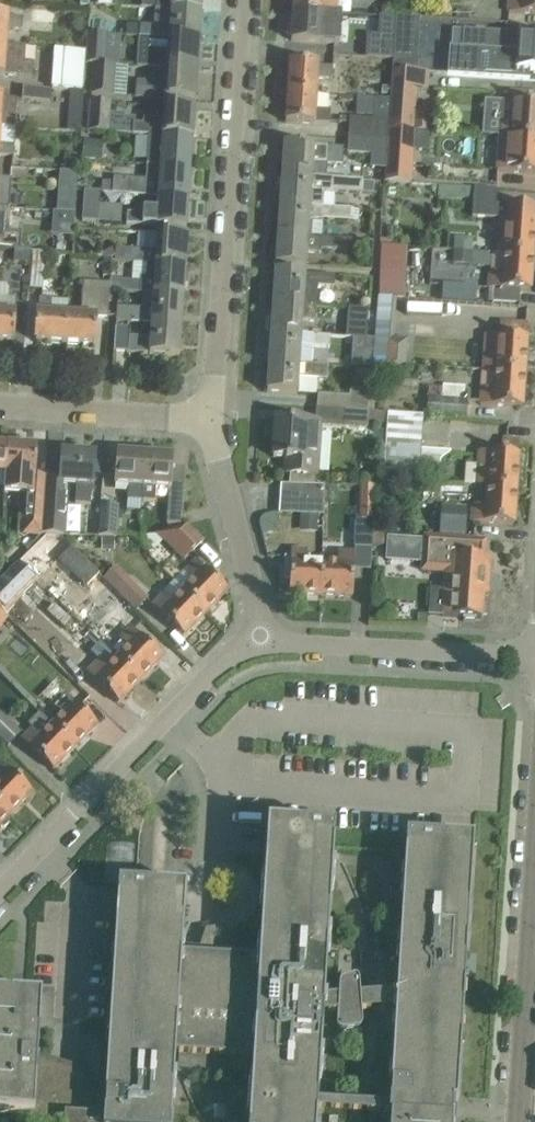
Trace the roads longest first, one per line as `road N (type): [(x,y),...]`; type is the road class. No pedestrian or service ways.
road 1 (residential): [(209,420),(242,0)]
road 2 (unclassified): [(266,643),(232,655),(207,678),(0,890)]
road 3 (unclassified): [(534,654),(266,643)]
road 4 (tertiary): [(518,1121),(534,880)]
road 5 (unclassified): [(266,643),(209,420)]
road 6 (residential): [(209,420),(0,404)]

